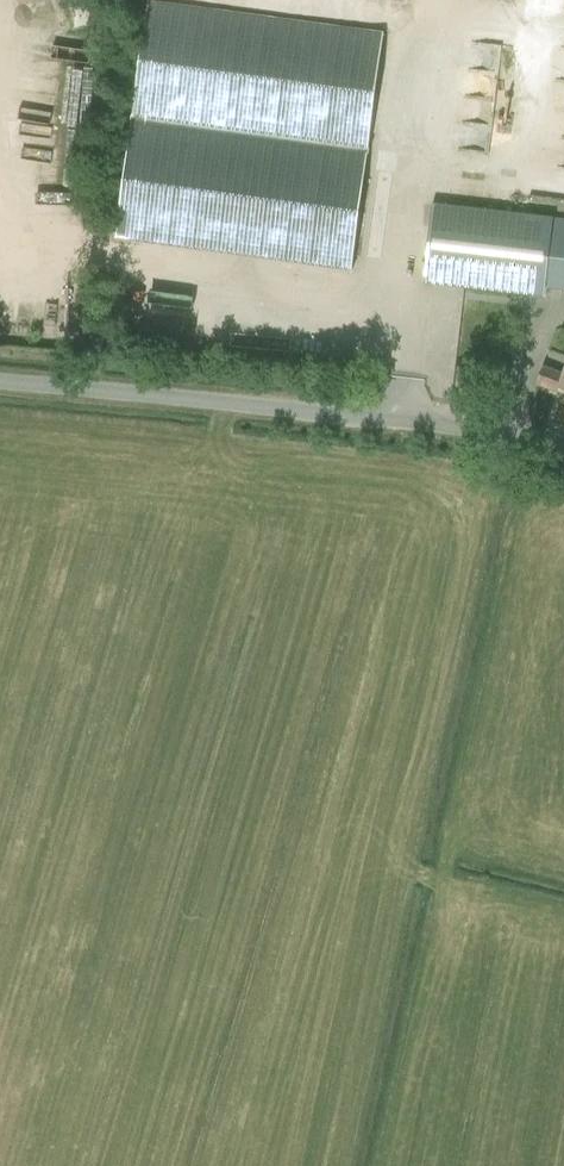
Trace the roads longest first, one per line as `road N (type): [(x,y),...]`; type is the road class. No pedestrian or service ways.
road 1 (unclassified): [(563,462),(469,429),(0,382)]

